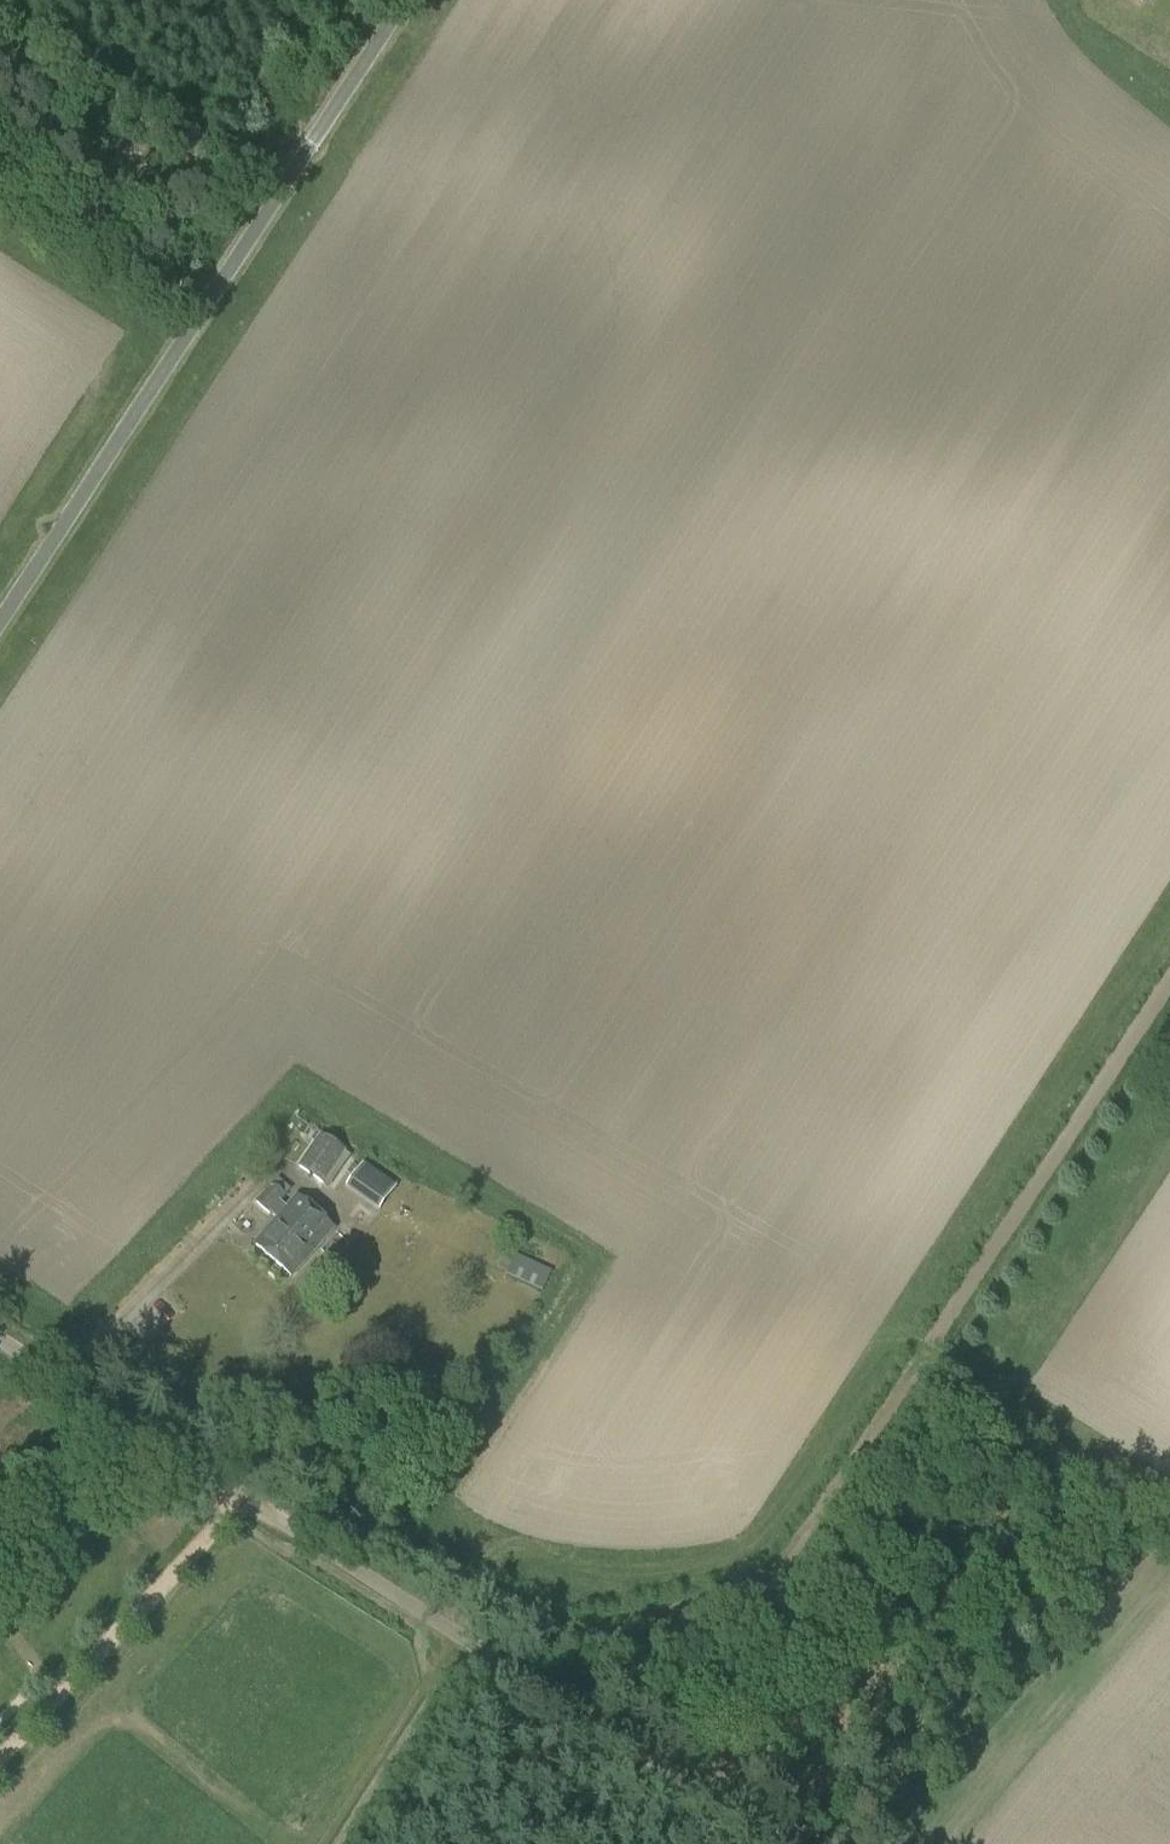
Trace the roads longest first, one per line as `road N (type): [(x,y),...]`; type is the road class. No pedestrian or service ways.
road 1 (unclassified): [(789,1843),(445,1627),(244,1511),(0,1343)]
road 2 (track): [(0,623),(400,0)]

